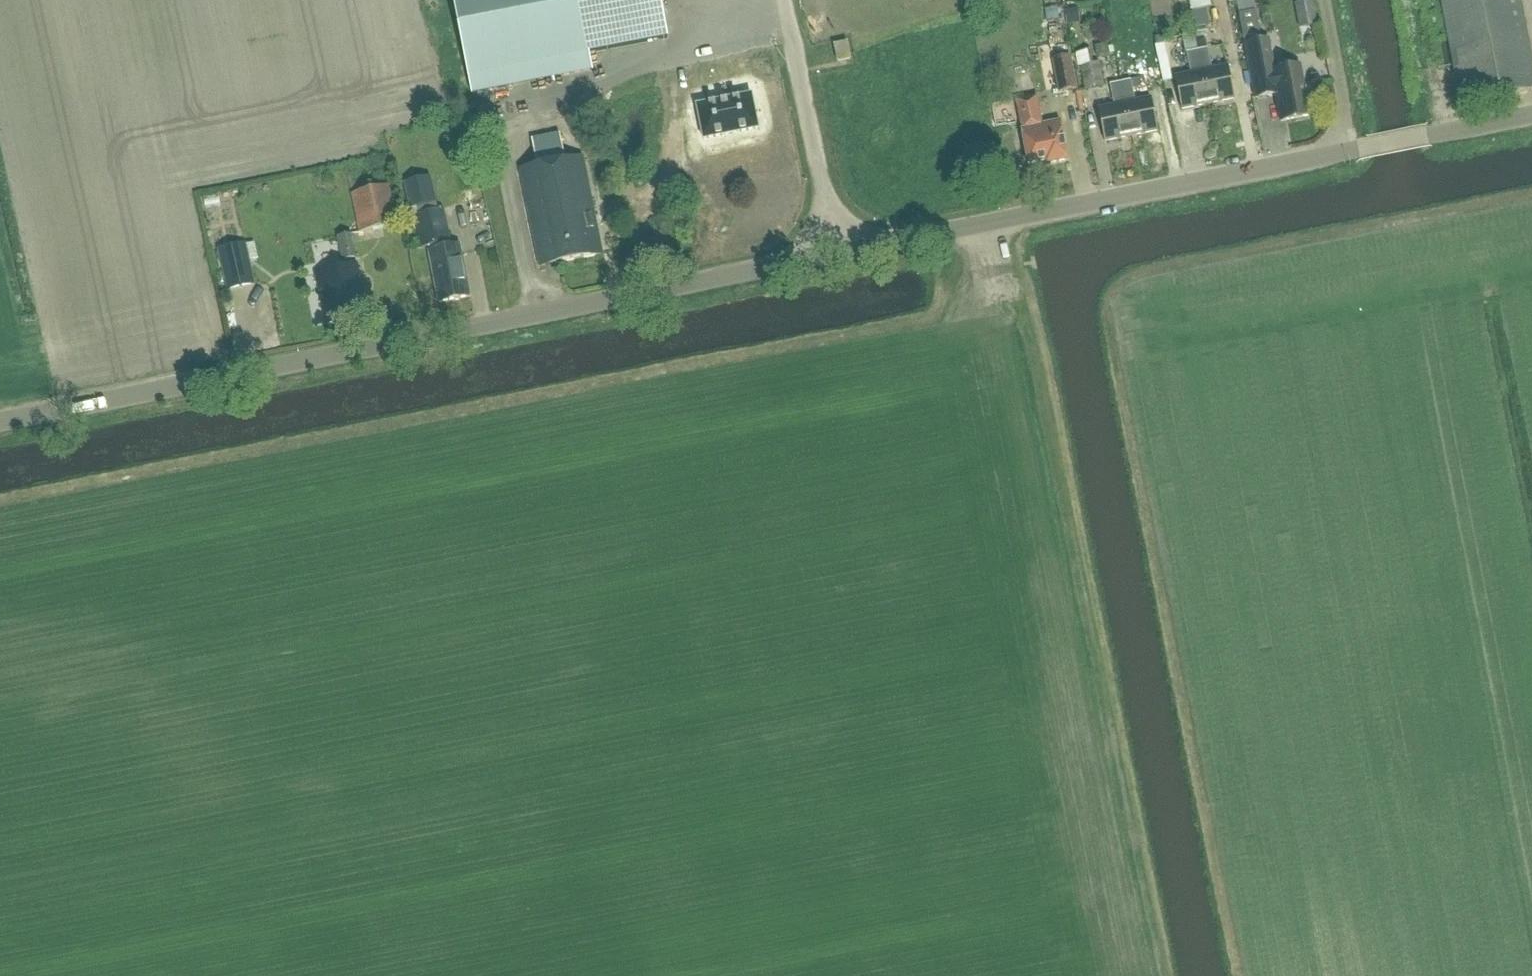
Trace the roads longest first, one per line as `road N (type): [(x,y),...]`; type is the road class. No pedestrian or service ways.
road 1 (unclassified): [(0,423),(838,254)]
road 2 (track): [(1165,975),(1037,332),(1022,316),(1002,220)]
road 3 (unclassified): [(838,254),(1353,152)]
road 4 (unclassified): [(838,254),(784,0)]
road 5 (unclassified): [(1353,152),(1531,117)]
road 6 (residential): [(1353,152),(1322,0)]

